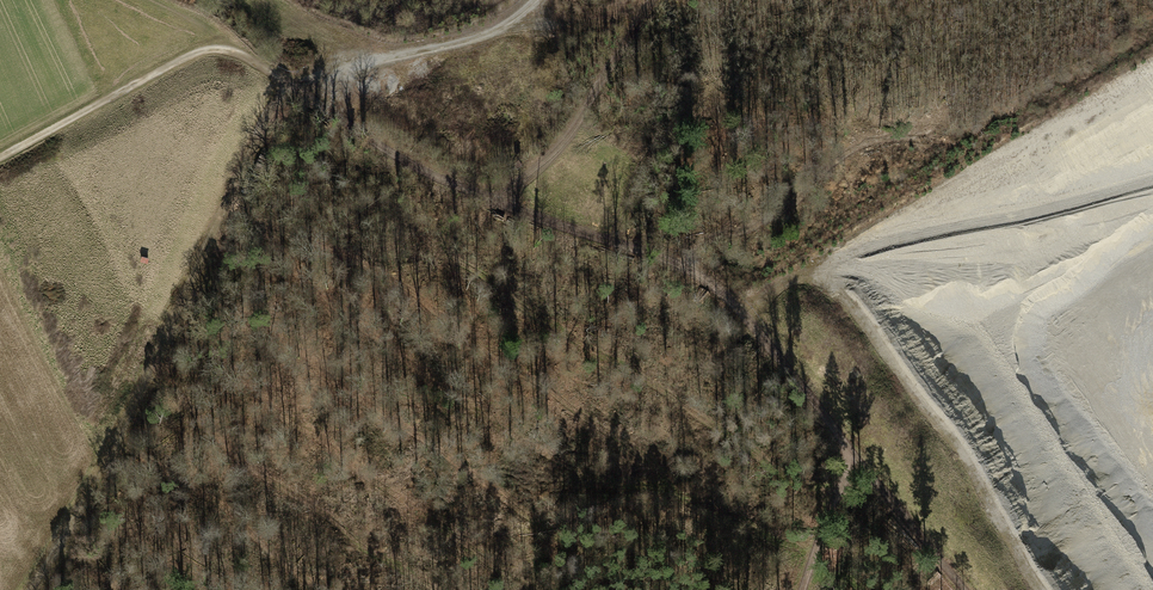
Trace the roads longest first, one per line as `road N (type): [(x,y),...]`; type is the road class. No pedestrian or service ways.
road 1 (track): [(549,222),(479,193),(220,48),(183,59),(0,155)]
road 2 (track): [(549,222),(671,260),(724,292),(967,589)]
road 3 (track): [(288,83),(32,589)]
road 4 (track): [(303,78),(474,36),(519,18),(536,0)]
road 5 (track): [(796,589),(852,449)]
road 6 (track): [(648,0),(614,18),(569,24),(519,18)]

